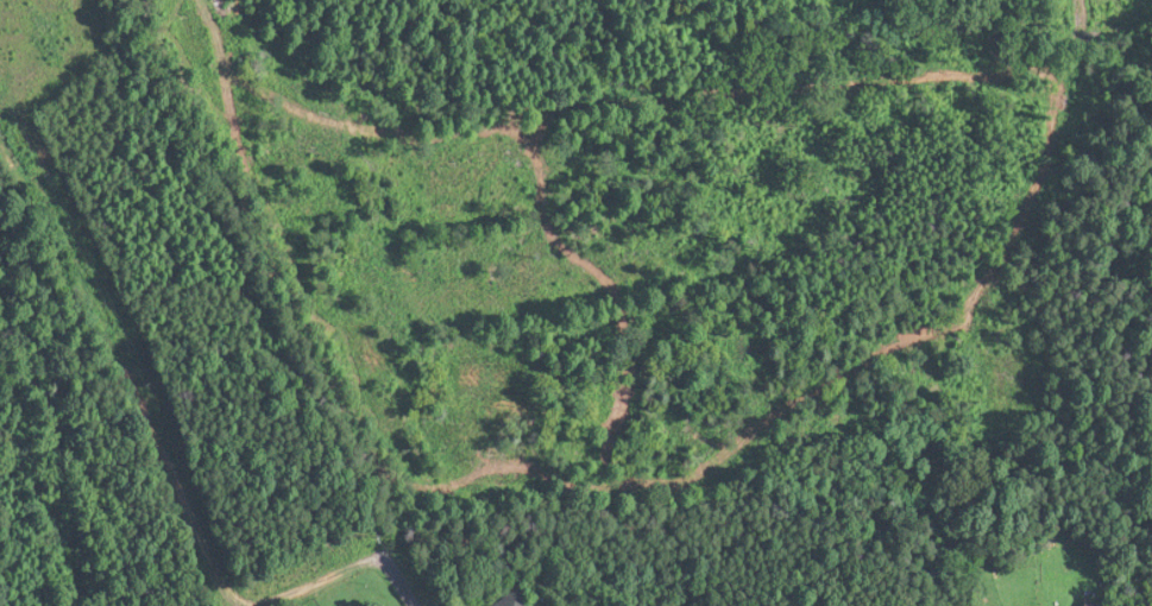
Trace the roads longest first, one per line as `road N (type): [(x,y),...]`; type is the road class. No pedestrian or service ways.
road 1 (residential): [(377,550),(276,601),(247,604),(229,593),(0,116)]

